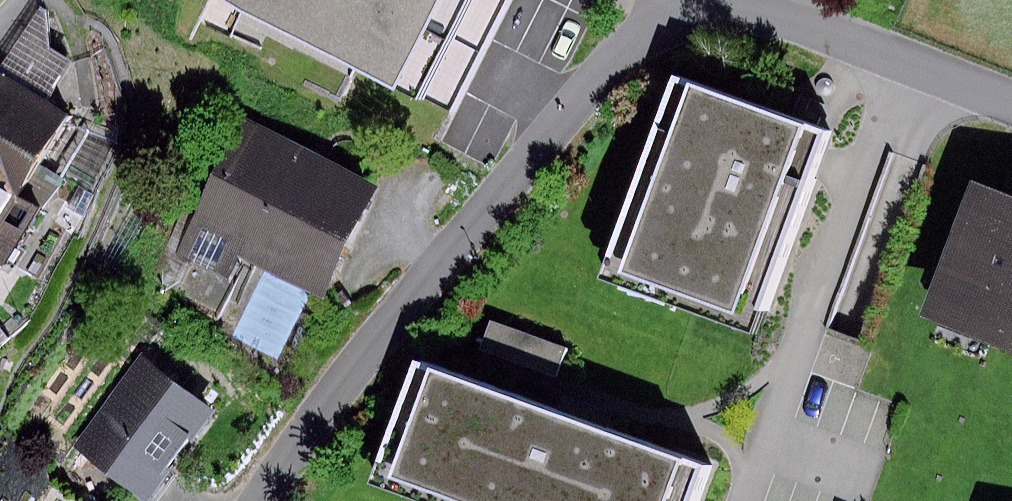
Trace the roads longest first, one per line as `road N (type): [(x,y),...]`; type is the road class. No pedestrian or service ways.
road 1 (residential): [(254,500),(336,388),(529,160),(640,34),(666,16)]
road 2 (unclassified): [(666,16),(731,5),(782,11),(1011,100)]

